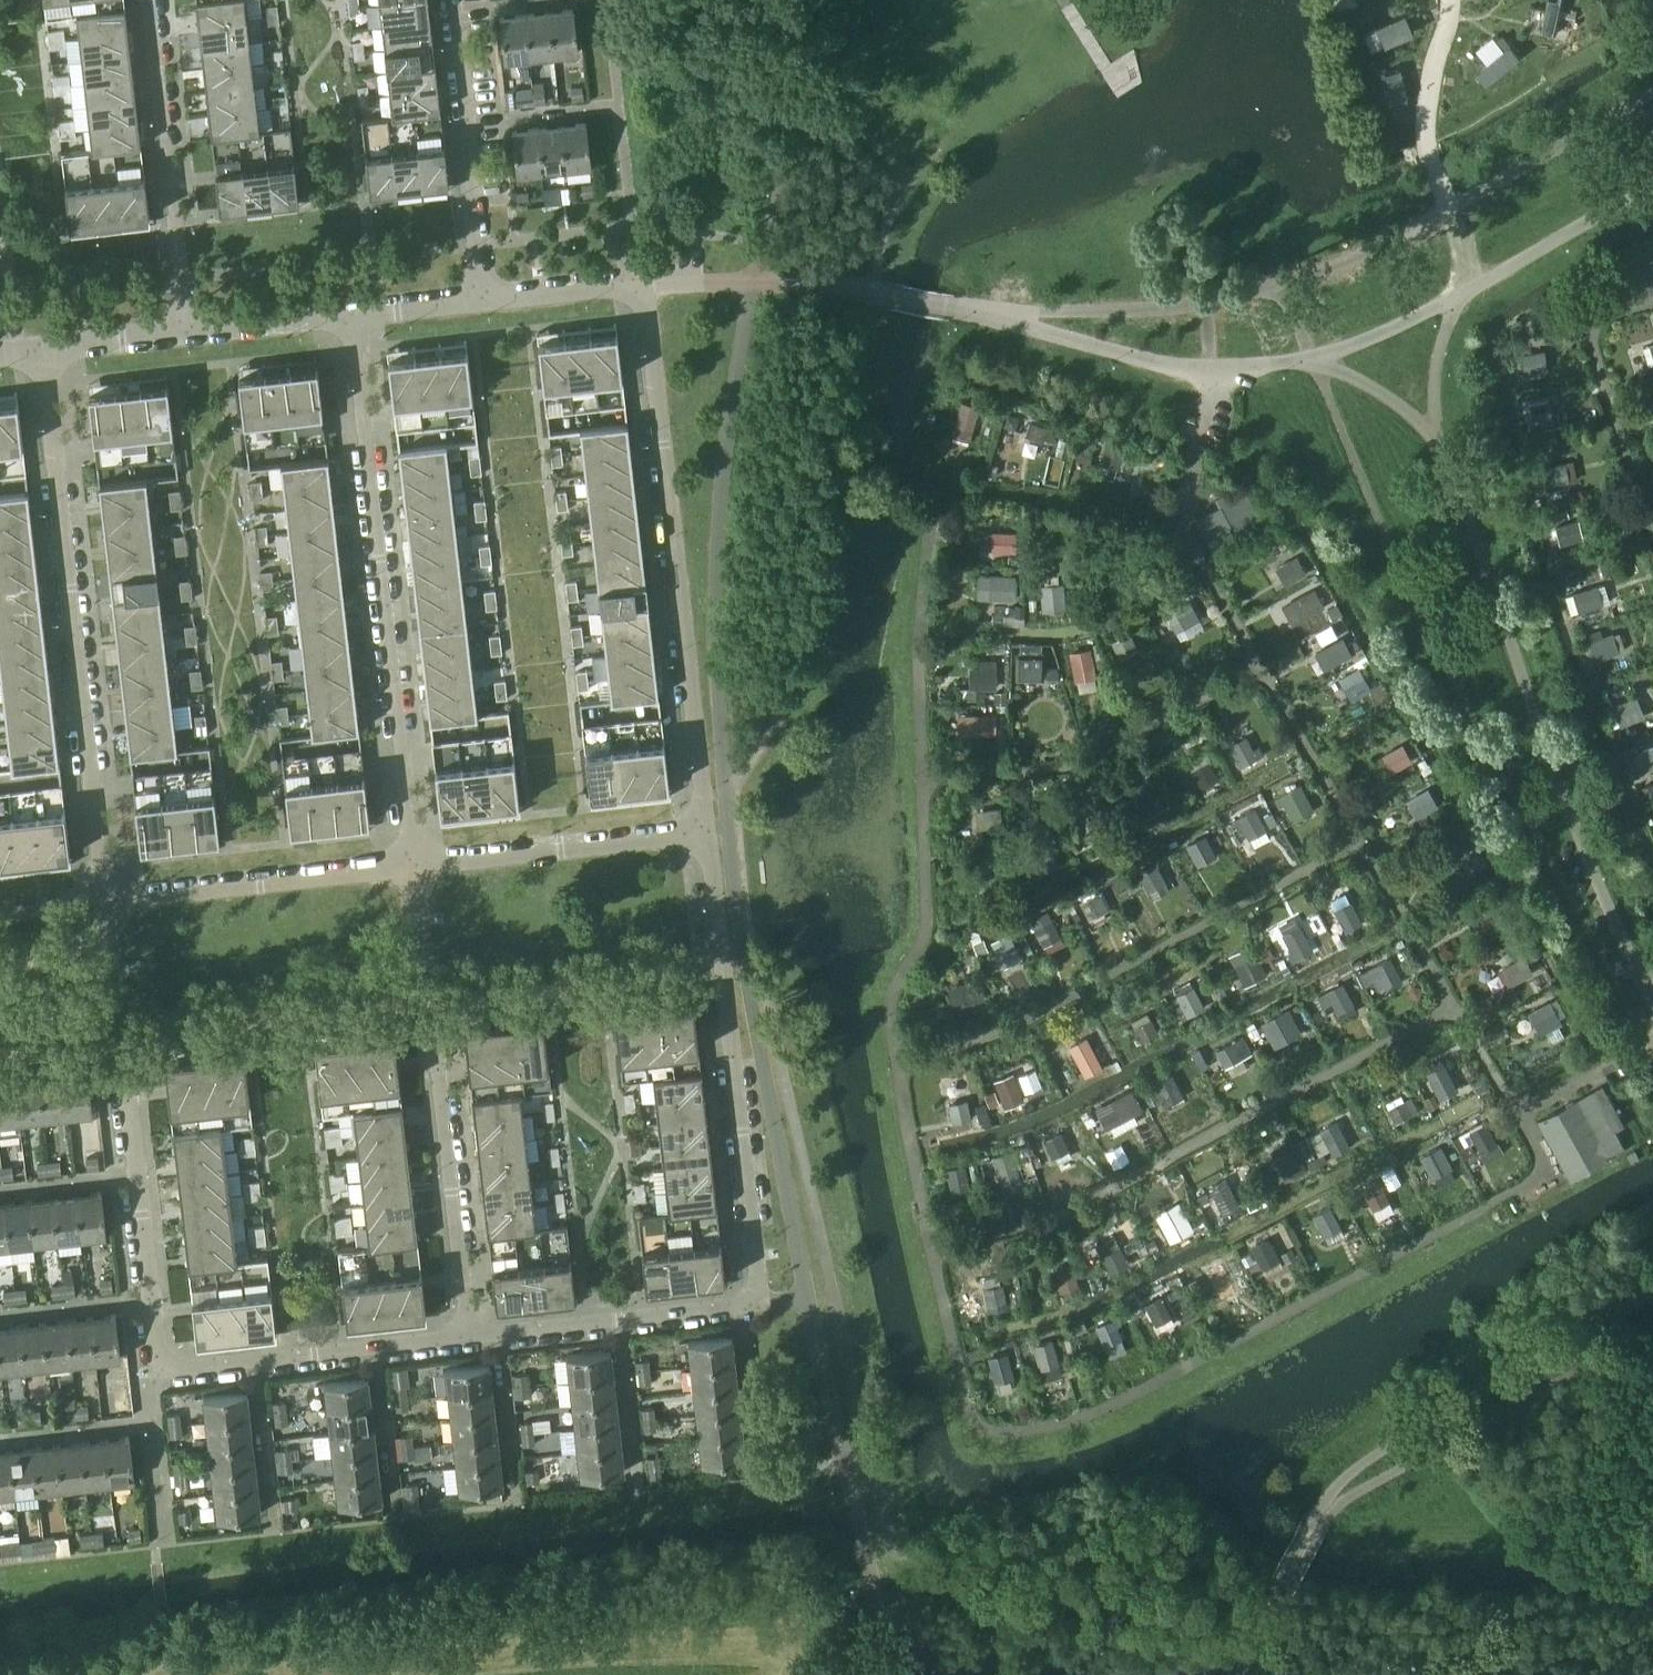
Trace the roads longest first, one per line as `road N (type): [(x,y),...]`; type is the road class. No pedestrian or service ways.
road 1 (residential): [(103,902),(152,1370),(466,1334)]
road 2 (unclassified): [(1652,1012),(1431,433),(1357,377),(1310,361)]
road 3 (residential): [(466,1334),(755,1298),(706,830)]
road 4 (residential): [(103,902),(44,349)]
road 5 (residential): [(352,315),(412,865)]
road 6 (residential): [(706,830),(641,282)]
road 7 (unclassified): [(776,287),(871,291),(957,307),(1212,376),(1310,361)]
road 8 (residential): [(466,1334),(412,865)]
road 9 (unclassified): [(956,1674),(994,1657),(1320,1674)]
road 10 (residential): [(185,333),(151,0)]
road 11 (residential): [(412,865),(103,902)]
road 12 (residential): [(485,298),(451,0)]
road 13 (residential): [(706,830),(412,865)]
road 14 (residential): [(1476,281),(1445,209),(1427,134),(1449,0)]
road 15 (unclassified): [(1476,281),(1652,183)]
road 16 (unclassified): [(1310,361),(1476,281)]
road 17 (residential): [(185,333),(352,315)]
road 18 (residential): [(485,298),(641,282)]
road 19 (residential): [(44,349),(185,333)]
road 20 (residential): [(641,282),(776,287)]
road 21 (residential): [(352,315),(485,298)]

